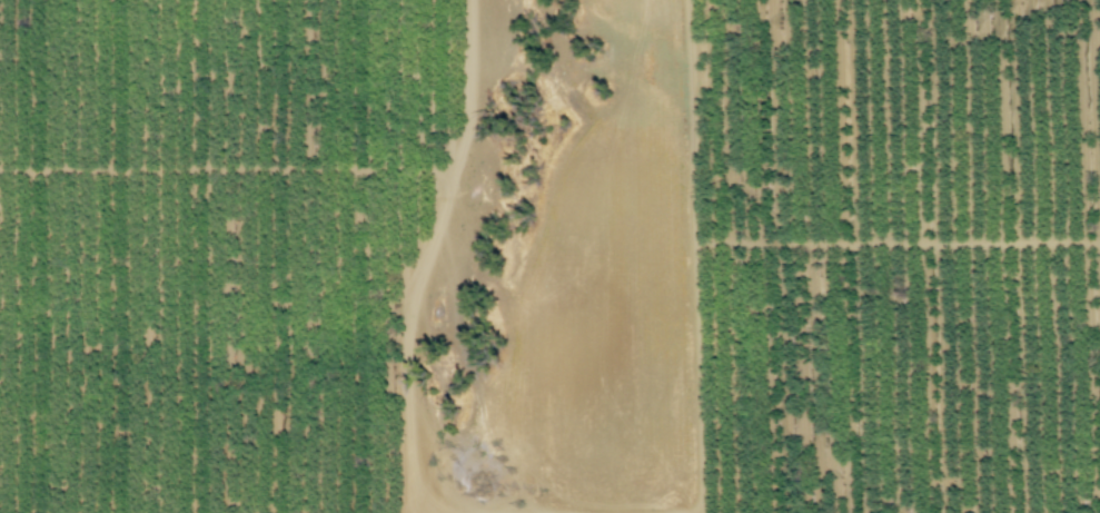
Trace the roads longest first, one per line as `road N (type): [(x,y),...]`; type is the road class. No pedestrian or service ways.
road 1 (track): [(469,0),(463,137),(414,308),(403,378),(413,475),(426,500),(450,512)]
road 2 (track): [(701,512),(685,0)]
road 3 (track): [(0,171),(454,171)]
road 4 (track): [(696,249),(726,243),(1099,242)]

